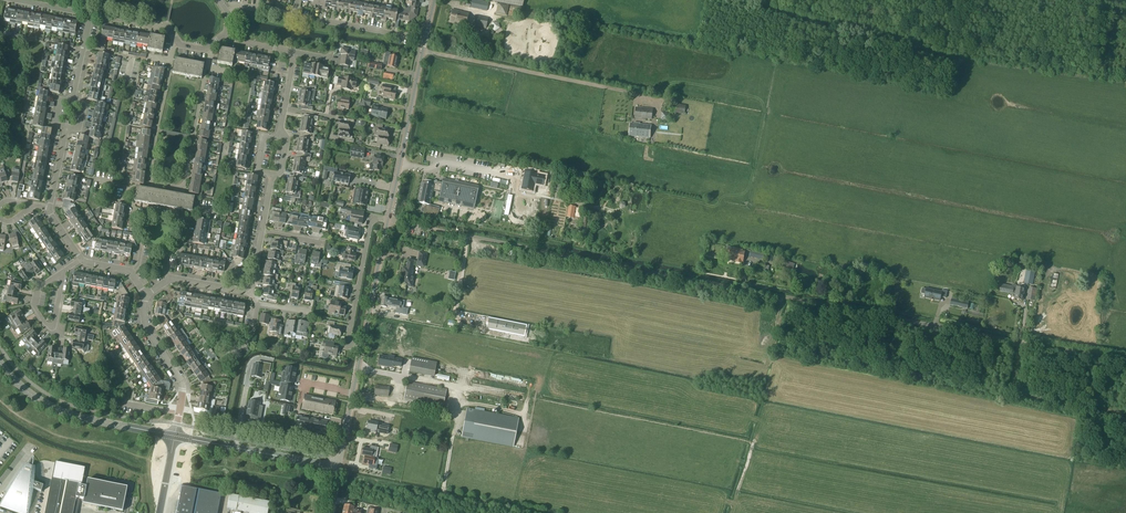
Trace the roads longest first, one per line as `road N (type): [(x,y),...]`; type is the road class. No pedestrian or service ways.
road 1 (track): [(439,231),(1125,362)]
road 2 (residential): [(169,70),(149,184),(184,191),(209,50)]
road 3 (tertiary): [(388,221),(434,0)]
road 4 (tertiary): [(175,436),(64,412),(0,363)]
road 5 (tertiary): [(339,468),(175,436)]
road 6 (residential): [(362,348),(347,345),(372,218),(388,221)]
road 7 (residential): [(146,294),(146,331),(182,384),(175,436)]
road 8 (tertiary): [(362,348),(388,221)]
road 9 (residential): [(419,39),(294,16)]
road 10 (tertiary): [(339,468),(362,348)]

